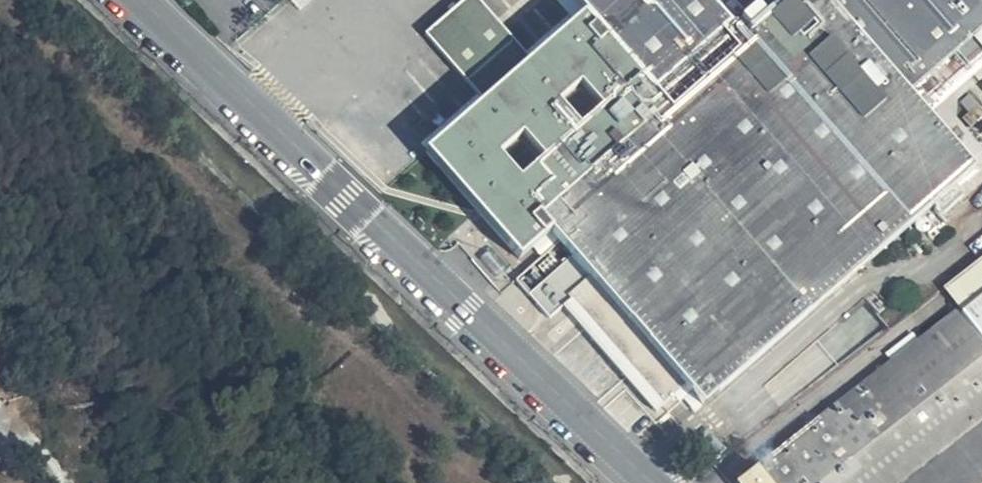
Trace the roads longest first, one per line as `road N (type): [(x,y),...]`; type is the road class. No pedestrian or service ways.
road 1 (unclassified): [(650,482),(134,0)]

